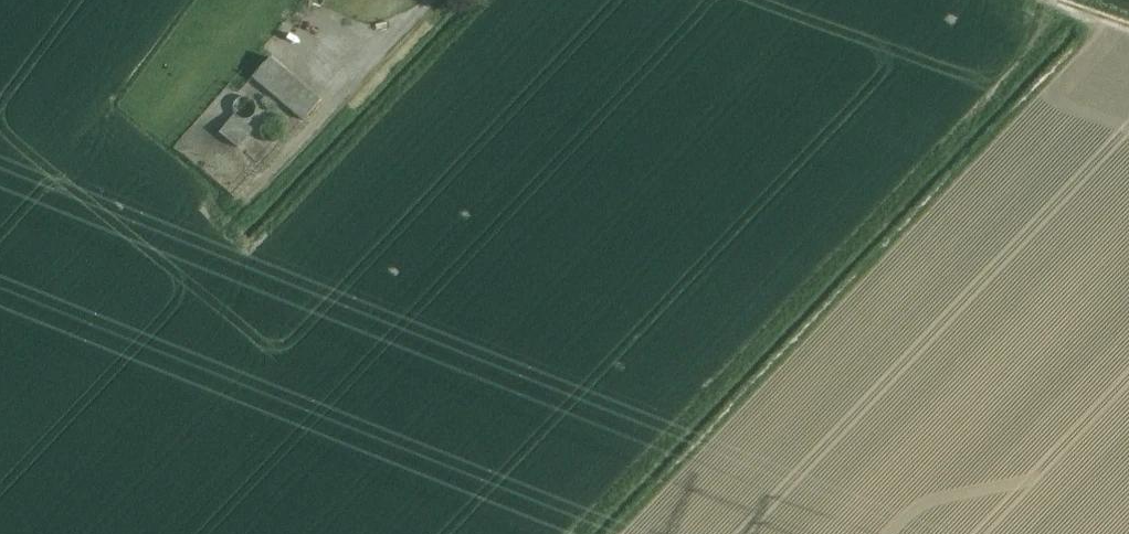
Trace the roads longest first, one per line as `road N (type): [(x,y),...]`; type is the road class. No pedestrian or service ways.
road 1 (track): [(336,106),(241,203)]

